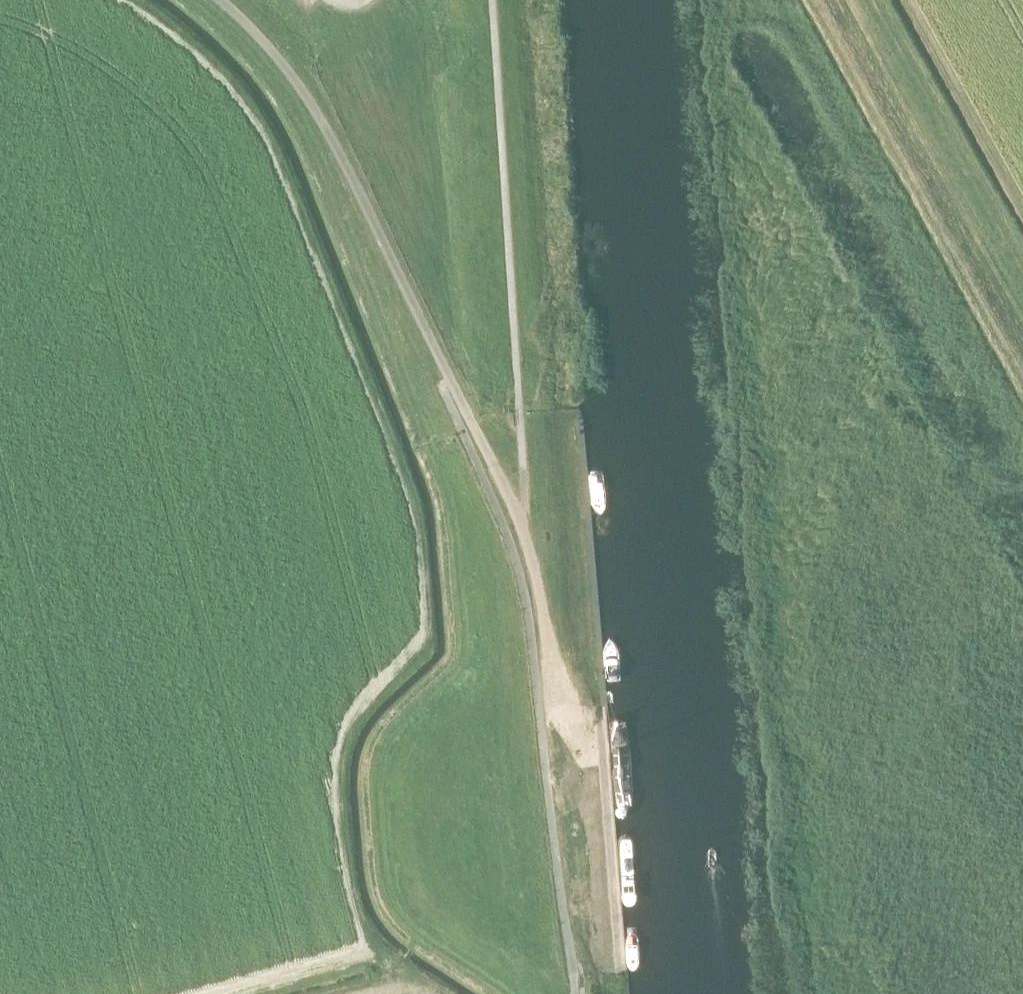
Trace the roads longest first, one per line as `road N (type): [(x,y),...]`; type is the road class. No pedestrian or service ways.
road 1 (unclassified): [(449,381),(314,112),(218,0)]
road 2 (unclassified): [(449,381),(521,527),(559,714),(588,767)]

